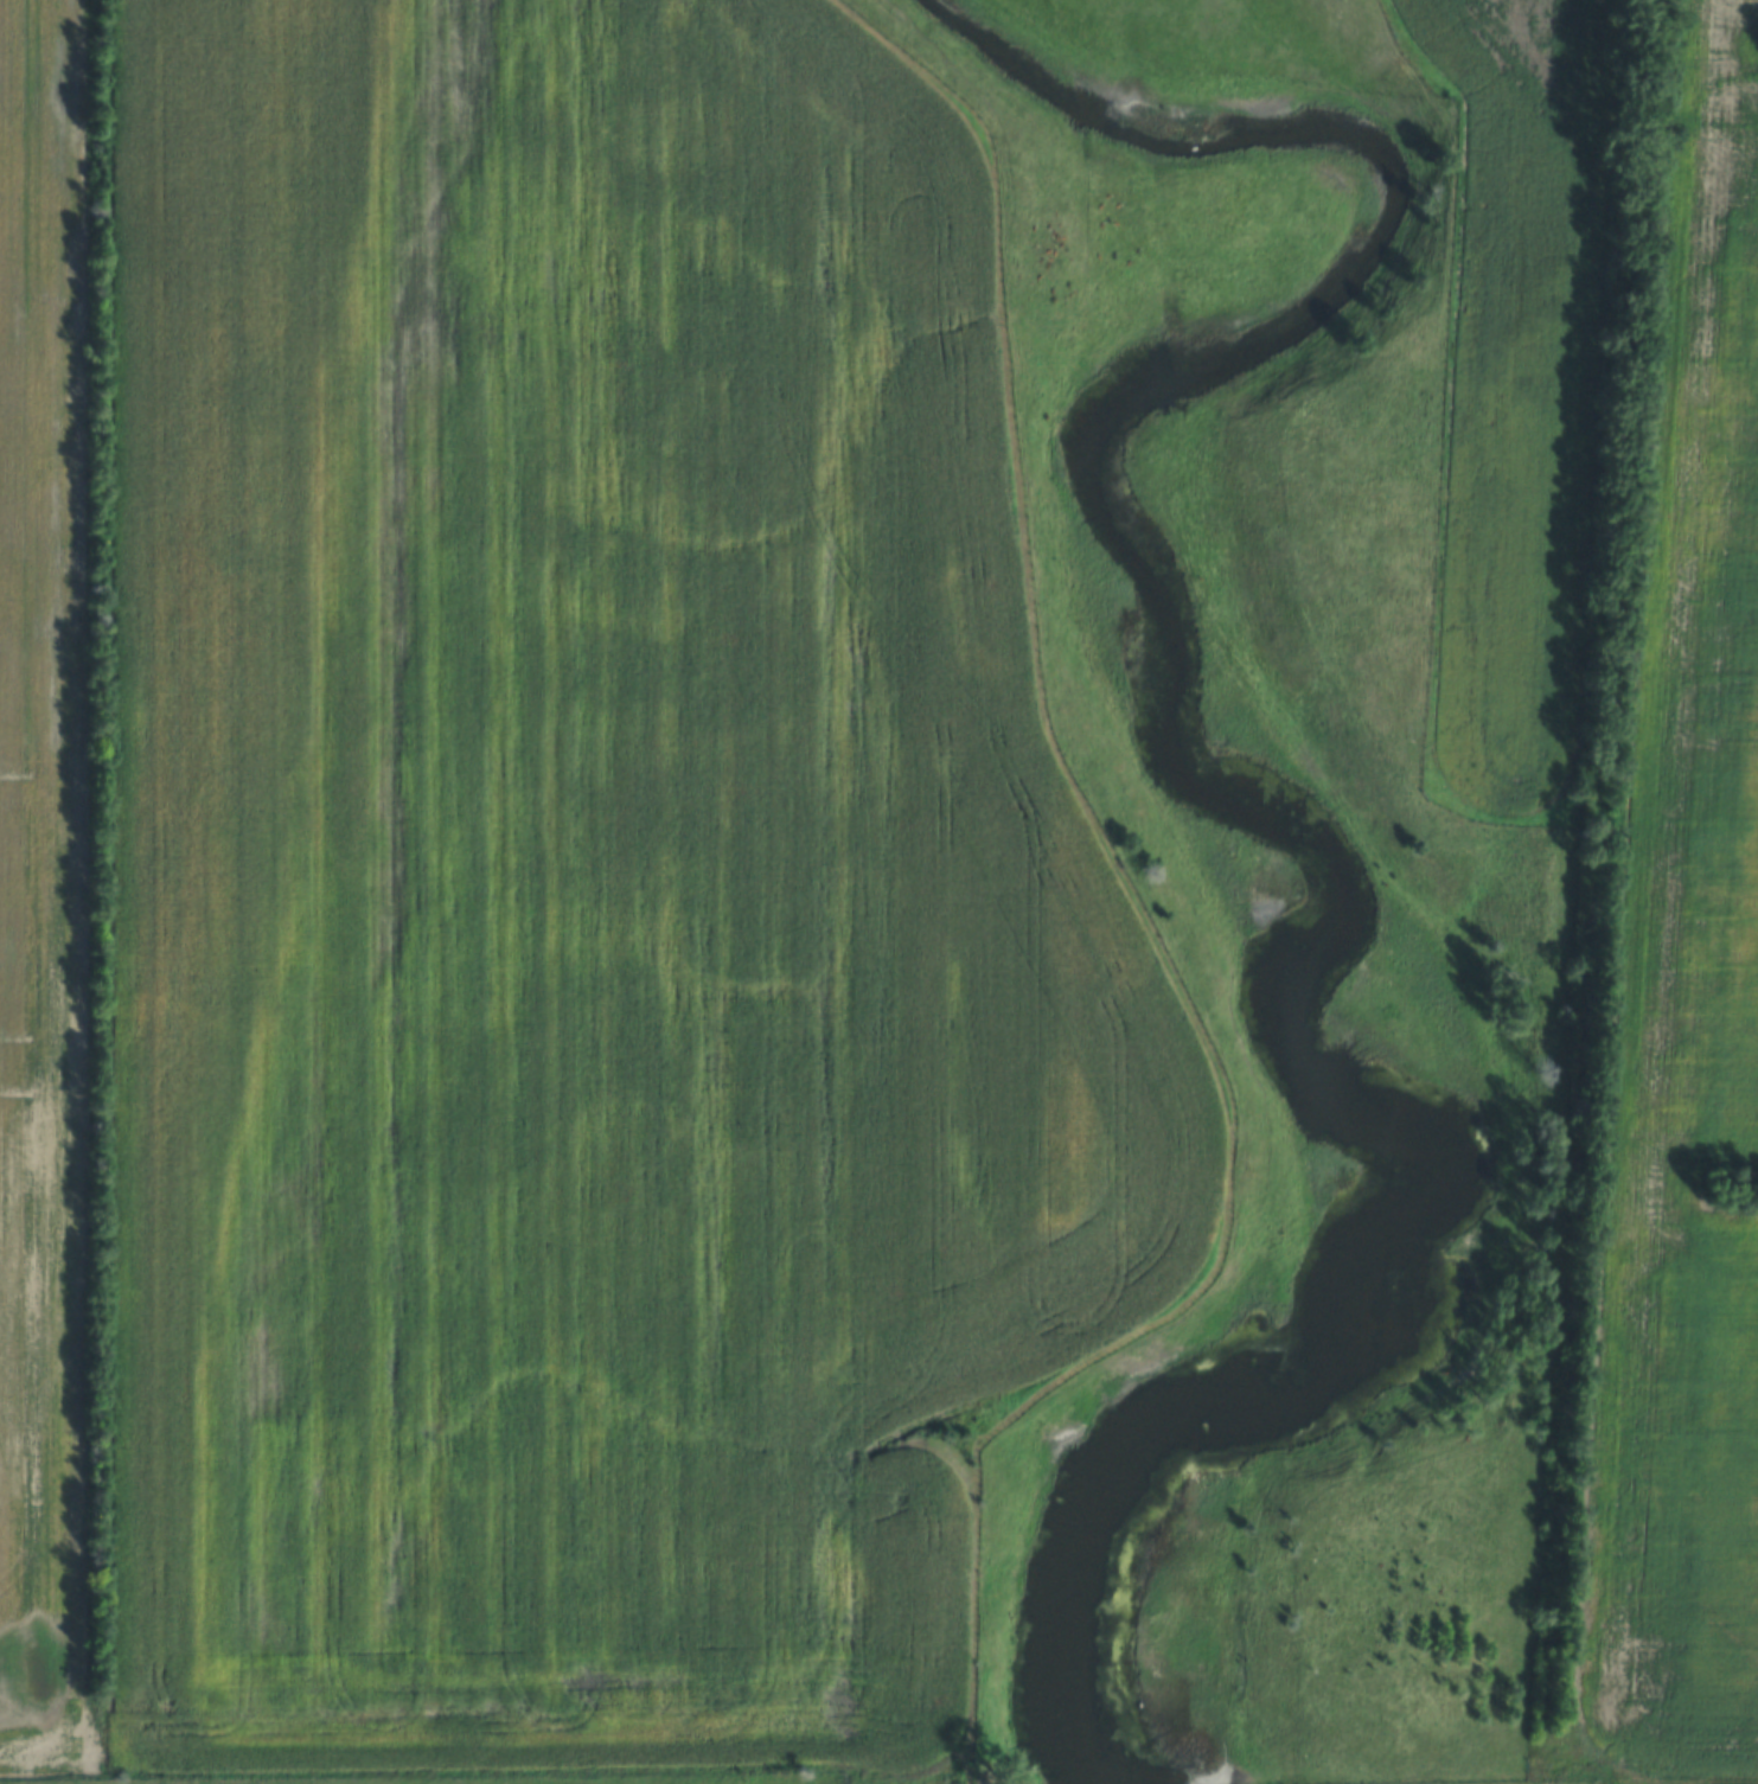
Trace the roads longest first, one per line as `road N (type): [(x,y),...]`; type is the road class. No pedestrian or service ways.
road 1 (track): [(1757,1767),(1610,1766)]

